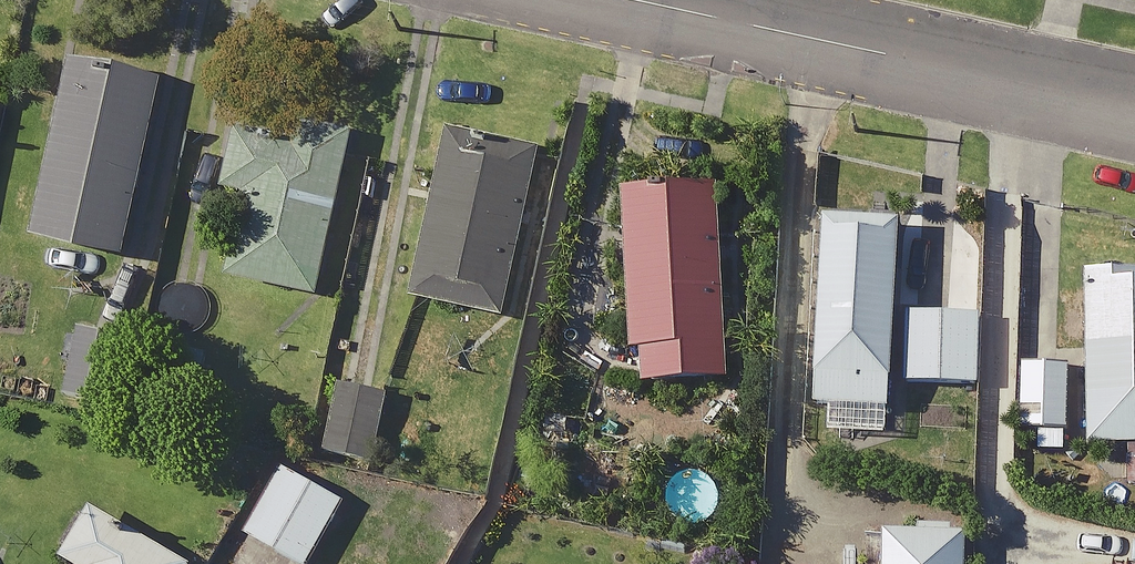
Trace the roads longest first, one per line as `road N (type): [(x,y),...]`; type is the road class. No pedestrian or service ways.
road 1 (residential): [(1134,110),(627,0)]

